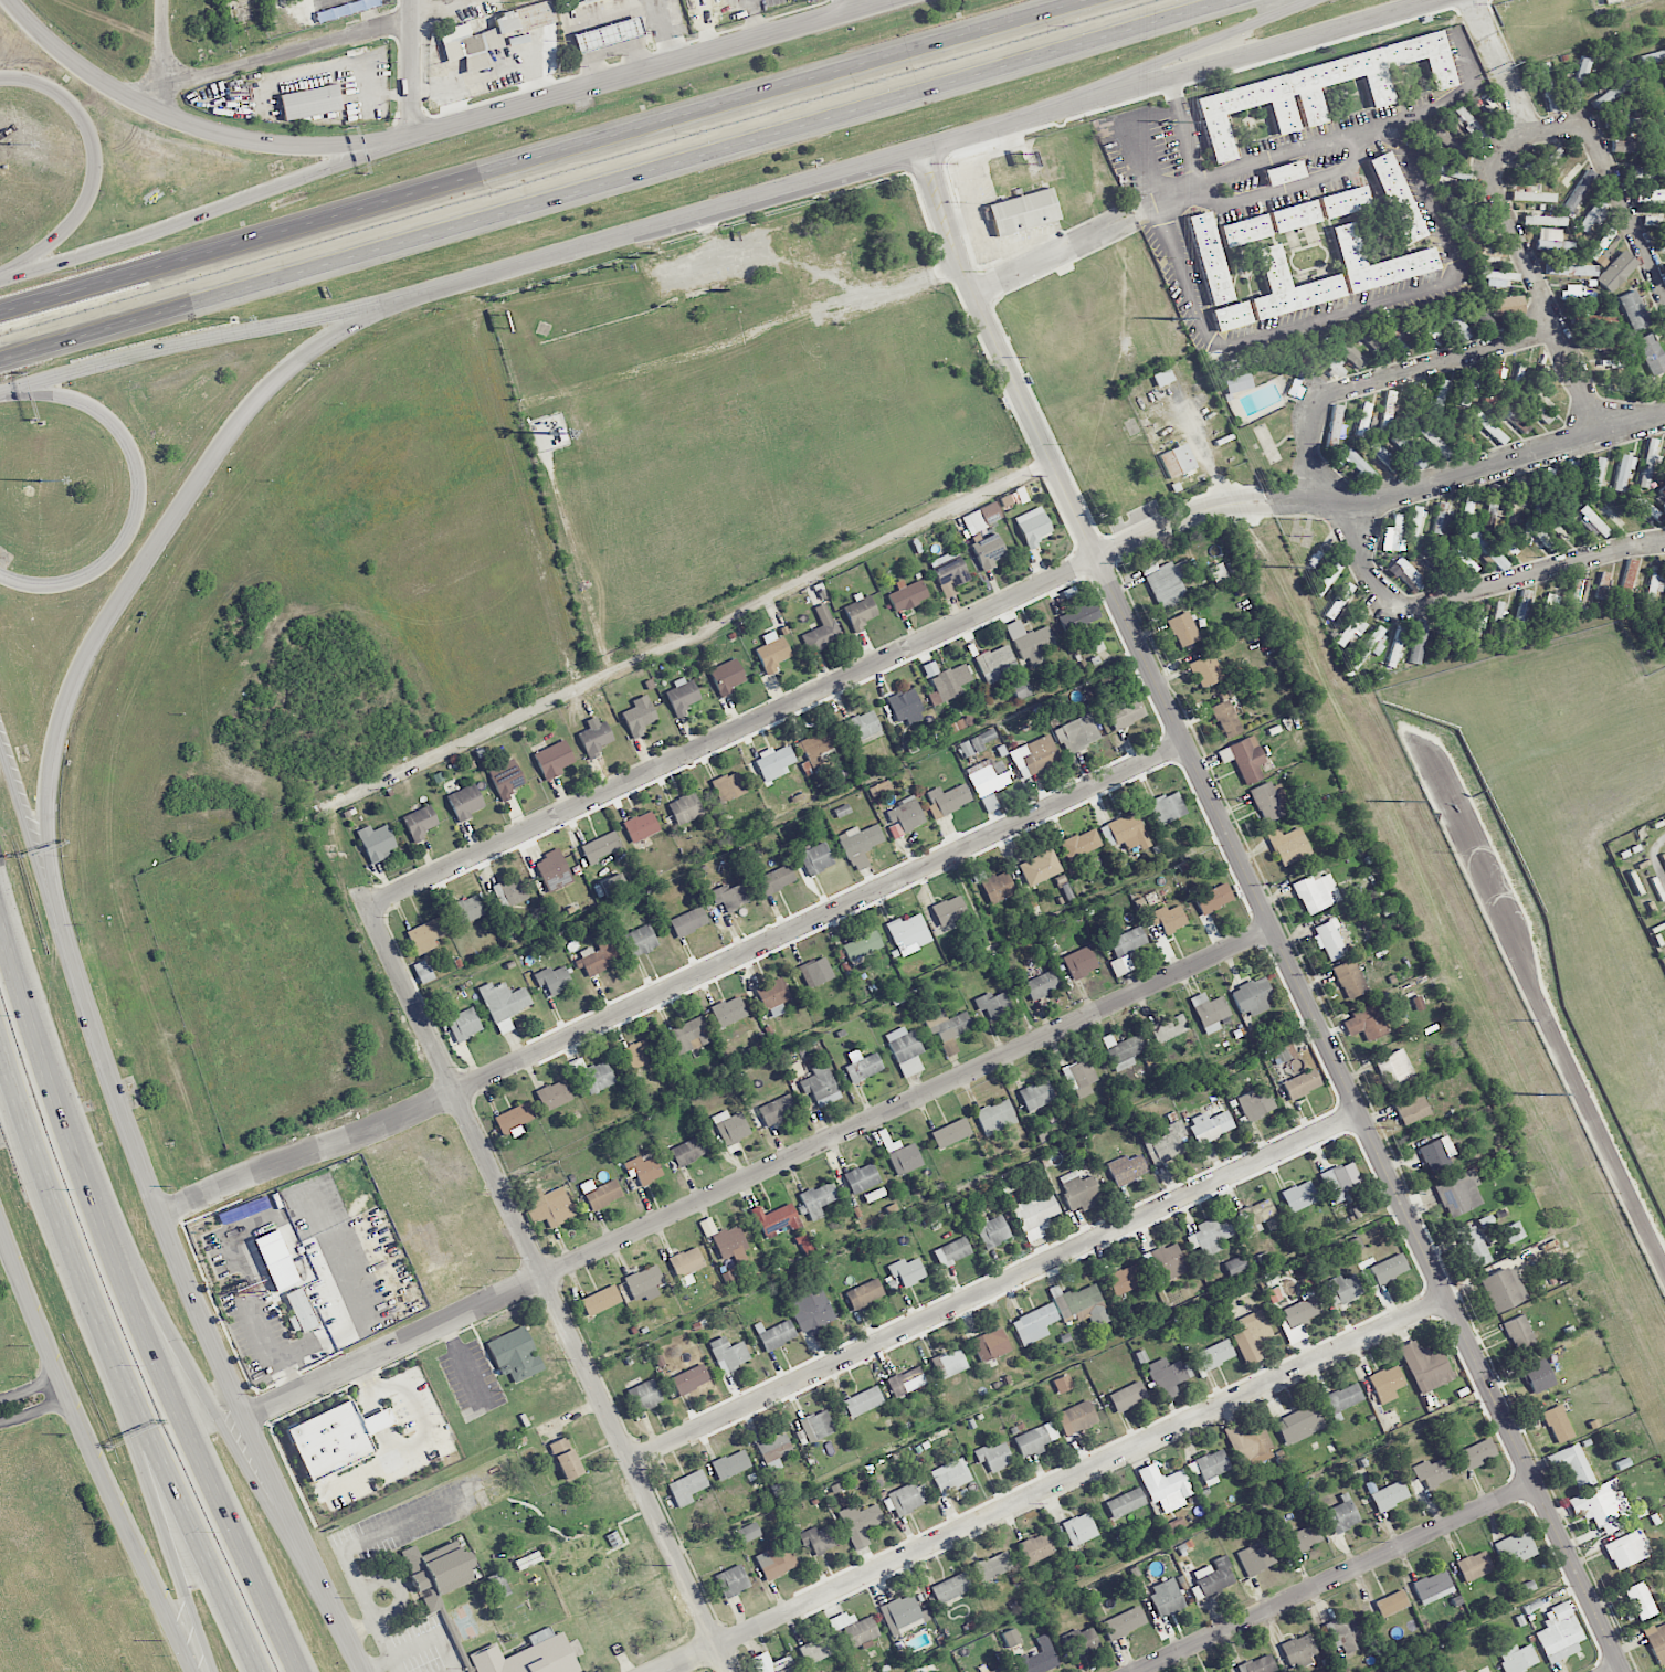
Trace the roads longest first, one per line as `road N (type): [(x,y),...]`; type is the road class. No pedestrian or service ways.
road 1 (residential): [(921,146),(995,342),(1626,1671)]
road 2 (motorway): [(0,362),(1225,0)]
road 3 (residential): [(1274,928),(241,1420)]
road 4 (residential): [(1189,744),(372,1134),(161,1215)]
road 5 (motorway): [(1082,0),(0,309)]
road 6 (residential): [(367,907),(1193,515),(1269,505)]
road 7 (secondary): [(365,1671),(241,1420),(183,1280),(92,1023),(42,848)]
road 8 (residential): [(1450,1299),(664,1671)]
road 9 (residential): [(357,887),(731,1671)]
road 10 (residential): [(1361,1115),(630,1464)]
road 11 (motorway): [(289,1671),(187,1450),(75,1155),(0,919)]
road 12 (secondary): [(42,848),(49,764),(72,681),(220,447),(312,347),(387,306)]
road 13 (secondary): [(387,306),(921,146)]
road 14 (secondary): [(0,1223),(117,1510),(204,1671)]
road 15 (secondary): [(880,0),(414,137)]
road 16 (motorway): [(313,1565),(75,1155)]
road 17 (secondary): [(414,137),(268,142),(207,129),(105,85),(12,0)]
road 18 (secondary): [(999,124),(1425,0)]
road 19 (residential): [(1537,1482),(1140,1671)]
road 20 (secondary): [(414,137),(210,216),(0,282)]
road 21 (motorway): [(0,1056),(154,1459)]
road 22 (secondary): [(0,391),(173,342),(387,306)]
road 23 (secondary): [(0,396),(62,395),(96,410),(127,445),(140,500),(118,557),(83,582),(50,589),(0,580)]
road 24 (motorway): [(999,124),(1308,0)]
road 25 (residential): [(475,0),(162,86)]
road 26 (secondary): [(0,81),(40,84),(65,100),(95,152),(83,216),(6,281)]
road 27 (motorway): [(154,1459),(253,1671)]
road 28 (motorway): [(154,1459),(207,1671)]
road 29 (residential): [(412,0),(414,137)]

